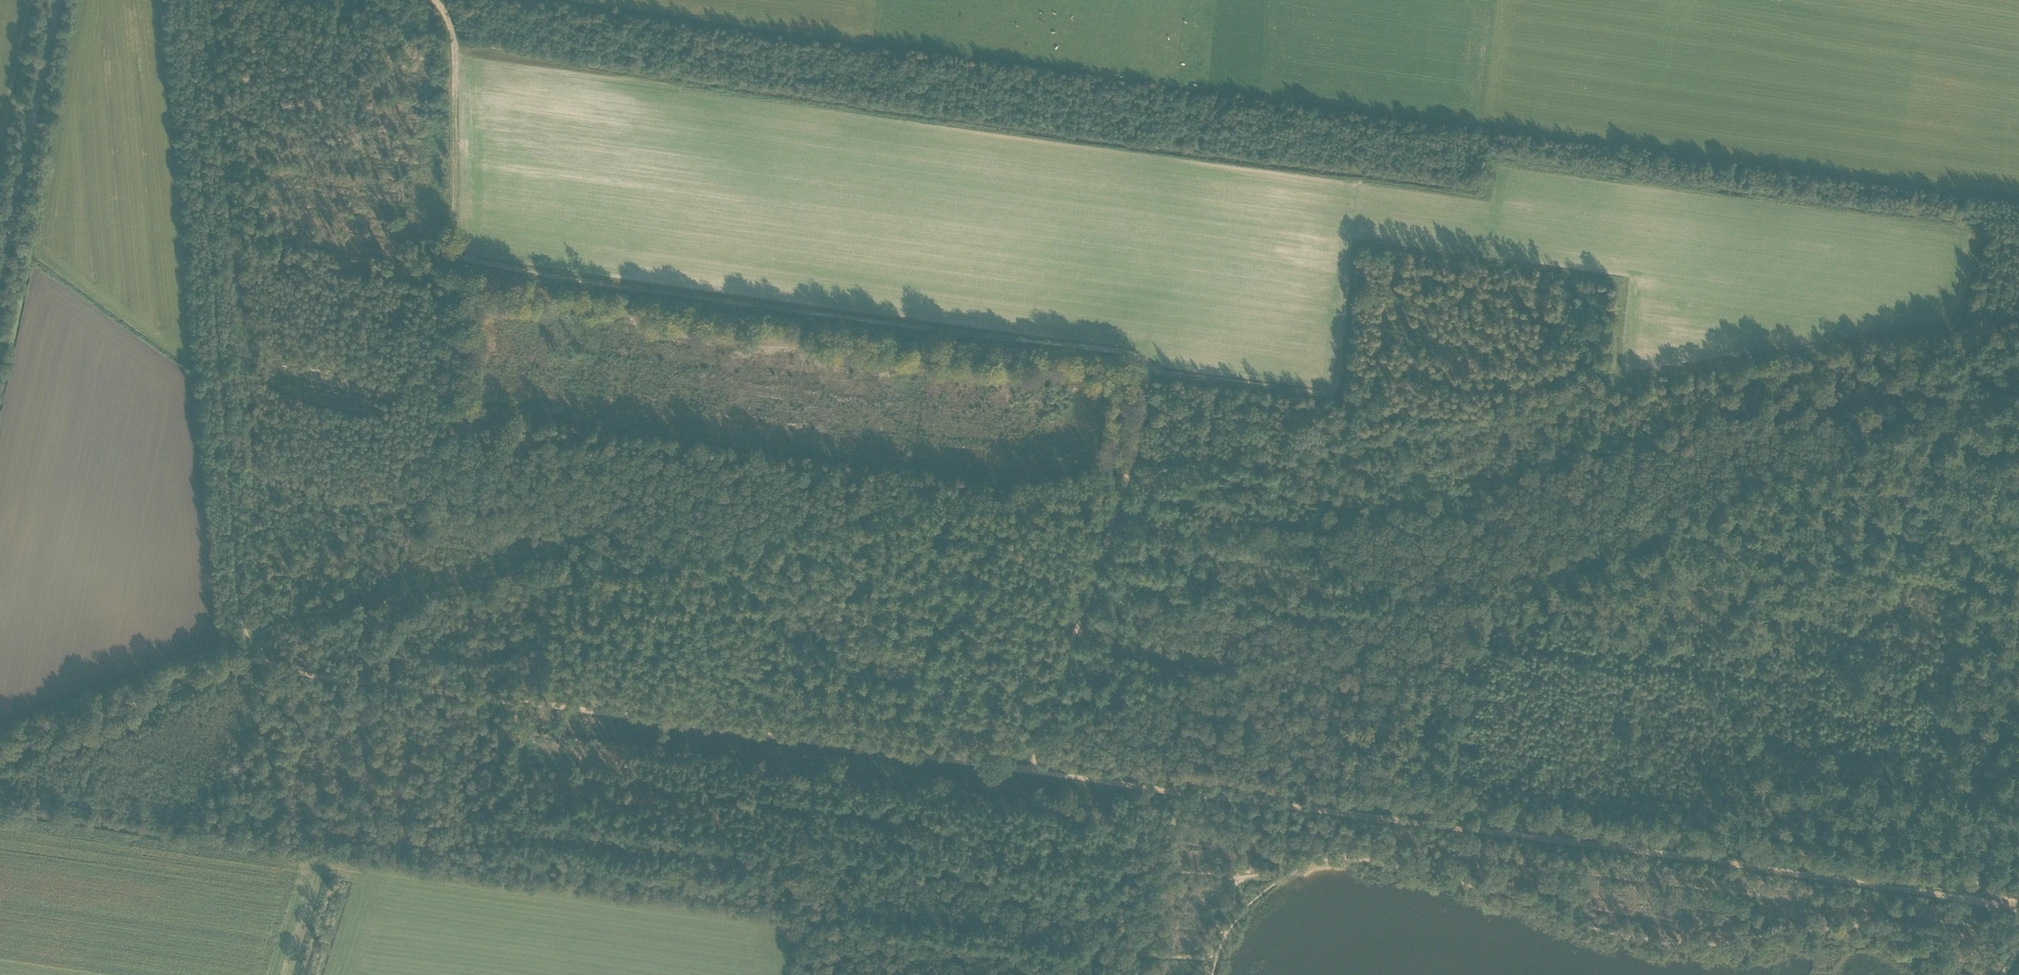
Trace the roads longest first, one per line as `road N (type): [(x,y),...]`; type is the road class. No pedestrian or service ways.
road 1 (track): [(444,0),(455,30),(454,246),(463,256),(1140,359),(1153,376),(1125,478)]
road 2 (track): [(2018,906),(1138,781),(1118,886)]
road 3 (track): [(1031,766),(349,678),(268,660),(252,641)]
road 4 (track): [(252,641),(239,618),(190,0)]
road 5 (track): [(1031,766),(1125,478)]
road 6 (tertiary): [(0,279),(57,0)]
road 7 (track): [(252,641),(227,667),(0,750)]

